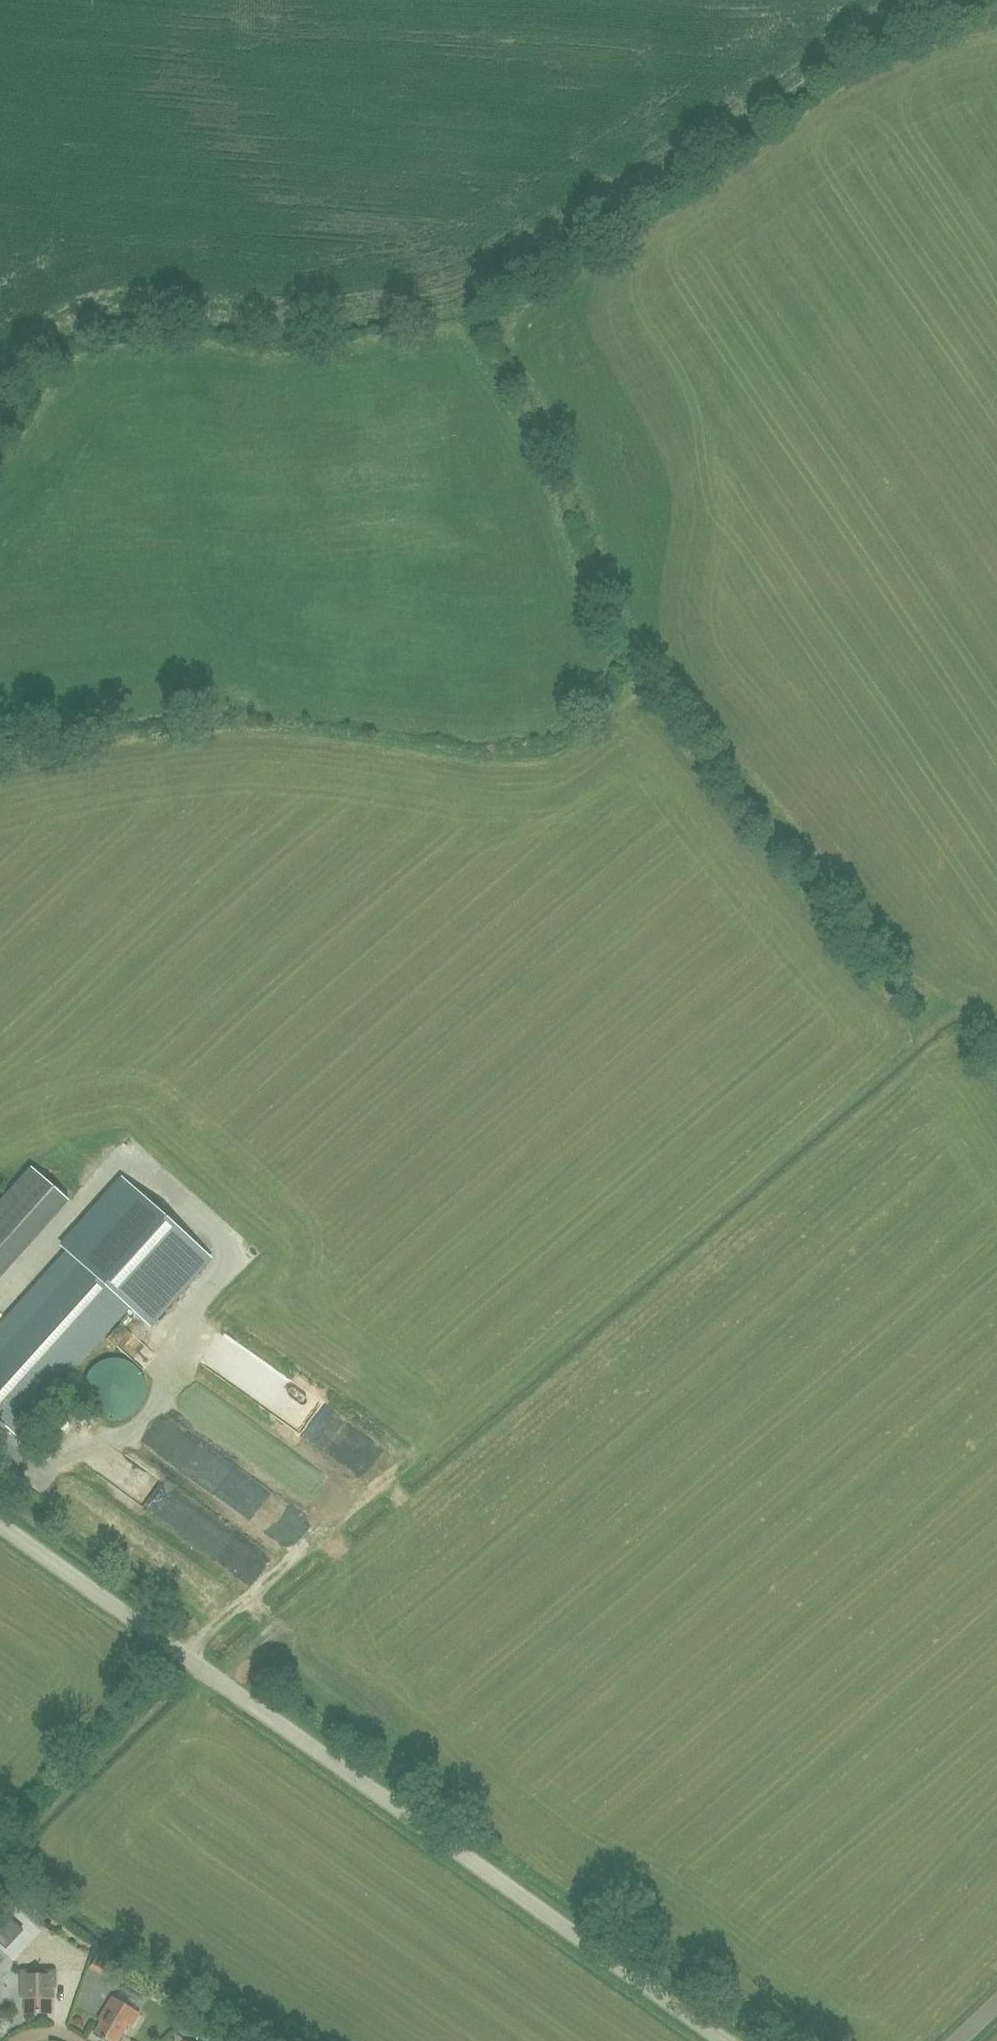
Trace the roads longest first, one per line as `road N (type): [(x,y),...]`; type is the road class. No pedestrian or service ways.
road 1 (unclassified): [(722,2040),(0,1525)]

